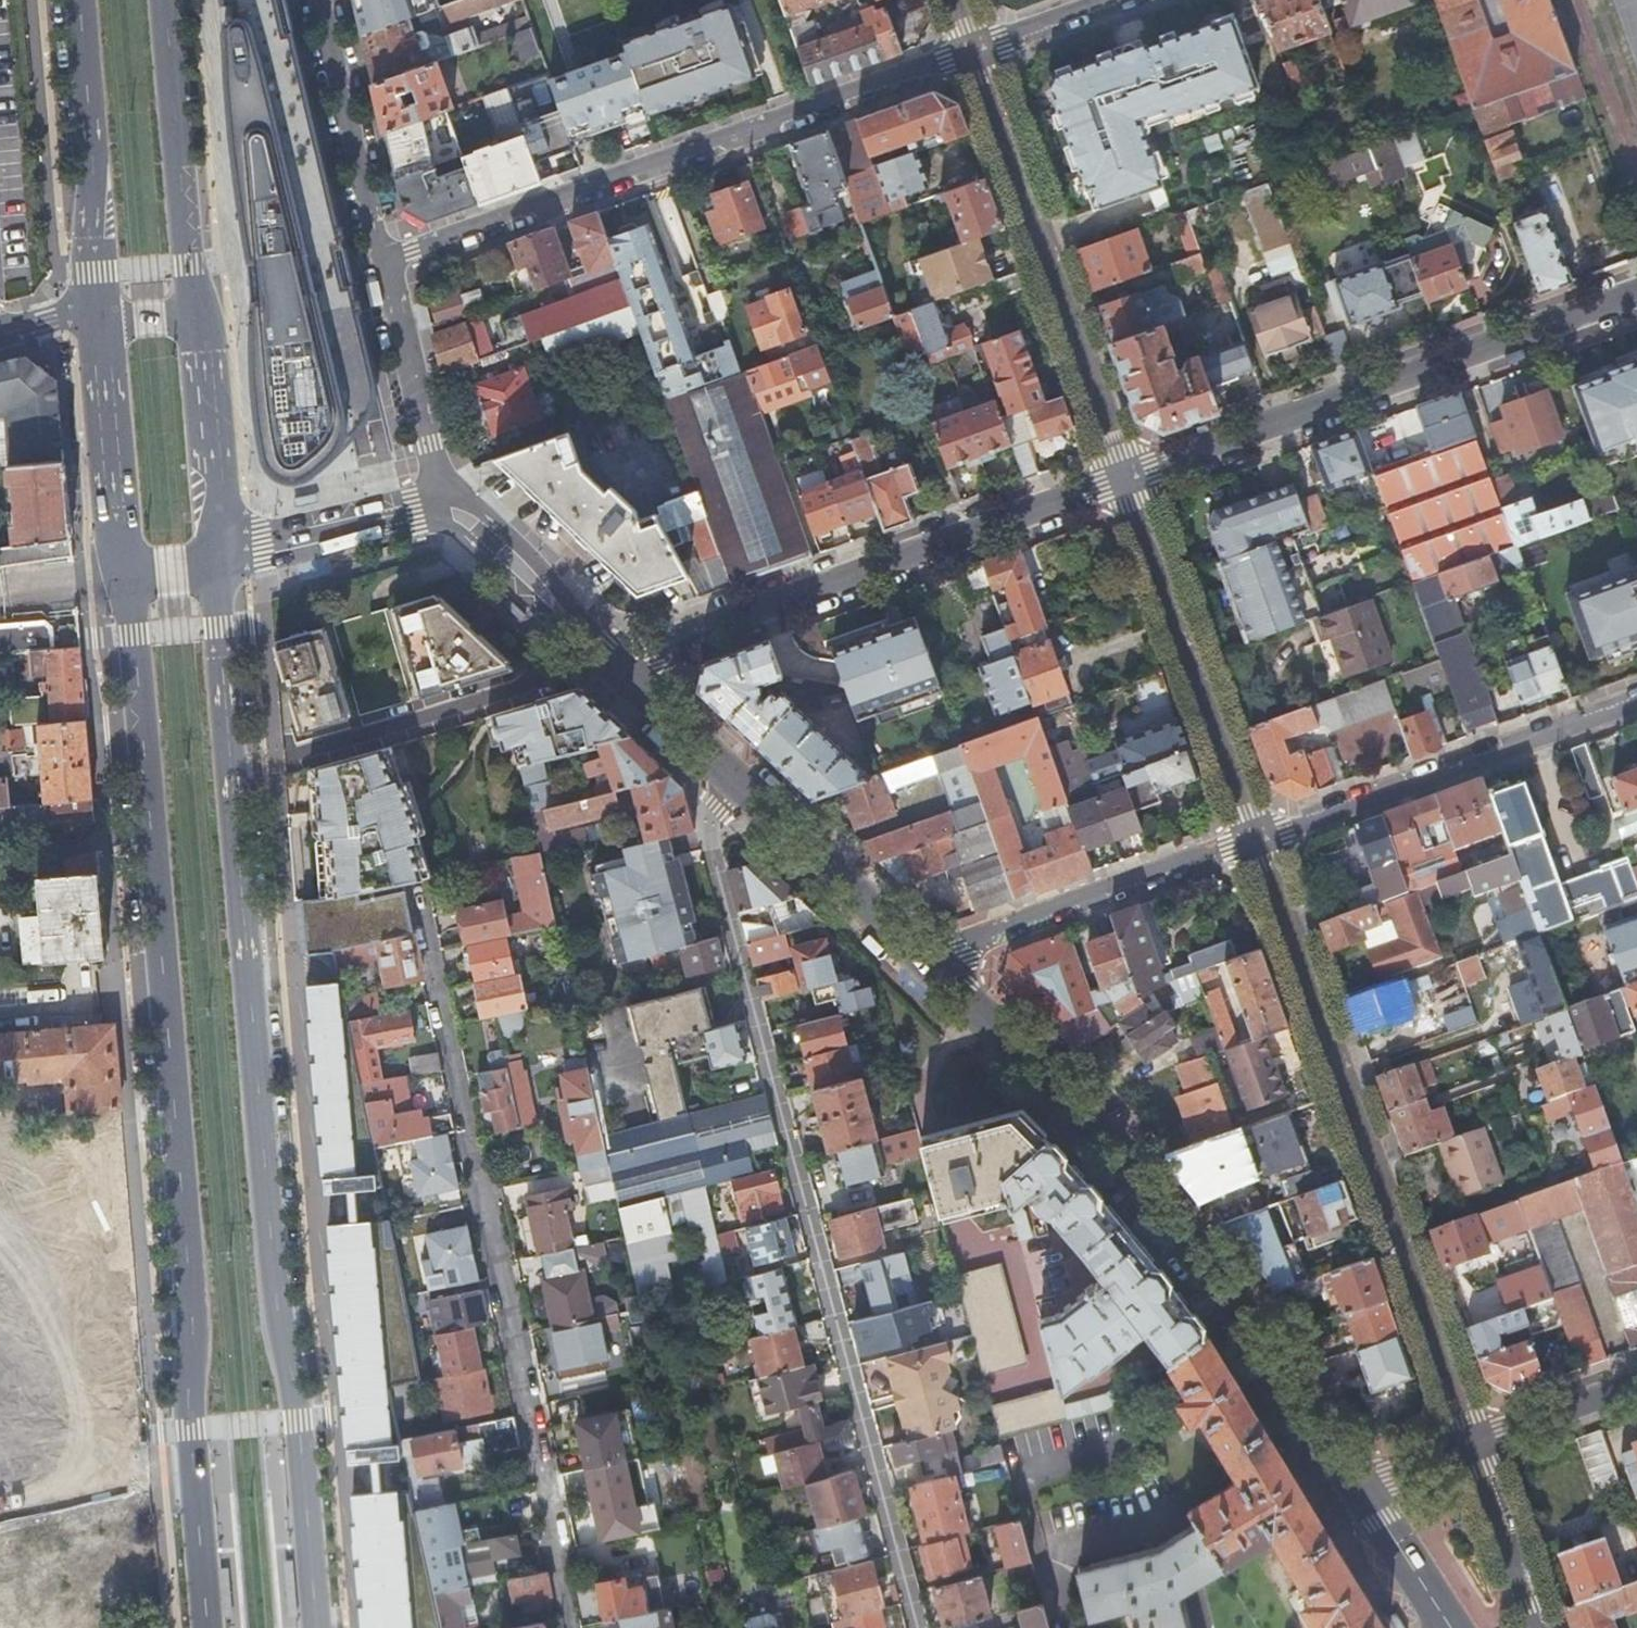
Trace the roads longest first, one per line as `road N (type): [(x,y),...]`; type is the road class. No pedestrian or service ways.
road 1 (primary): [(316,1627),(279,1292),(218,554)]
road 2 (primary): [(124,574),(188,1263),(190,1430),(207,1627)]
road 3 (residential): [(733,779),(705,820),(917,1627)]
road 4 (tertiary): [(933,969),(1236,1292),(1364,1493)]
road 5 (residential): [(1257,841),(1475,1452)]
road 6 (residential): [(385,259),(976,55)]
road 7 (residential): [(1128,481),(619,670)]
road 8 (residential): [(1636,296),(1128,481)]
road 9 (residential): [(976,55),(1128,481)]
road 10 (residential): [(1257,841),(1636,705)]
road 11 (residential): [(1128,481),(1257,841)]
road 12 (residential): [(933,969),(957,951),(1257,841)]
road 13 (primary): [(80,0),(97,311)]
road 14 (primary): [(195,299),(167,0)]
road 15 (tertiary): [(733,779),(933,969)]
road 16 (residential): [(323,0),(385,259)]
road 17 (primary): [(97,311),(124,574)]
road 18 (primary): [(218,554),(220,486),(195,299)]
road 19 (residential): [(442,509),(385,259)]
road 20 (tertiary): [(442,509),(481,534),(619,670)]
road 21 (tertiary): [(218,554),(442,509)]
road 22 (residential): [(1636,1389),(1475,1452)]
road 23 (residential): [(976,55),(1128,0)]
road 24 (tertiary): [(1364,1493),(1451,1627)]
road 25 (tertiary): [(619,670),(733,779)]

